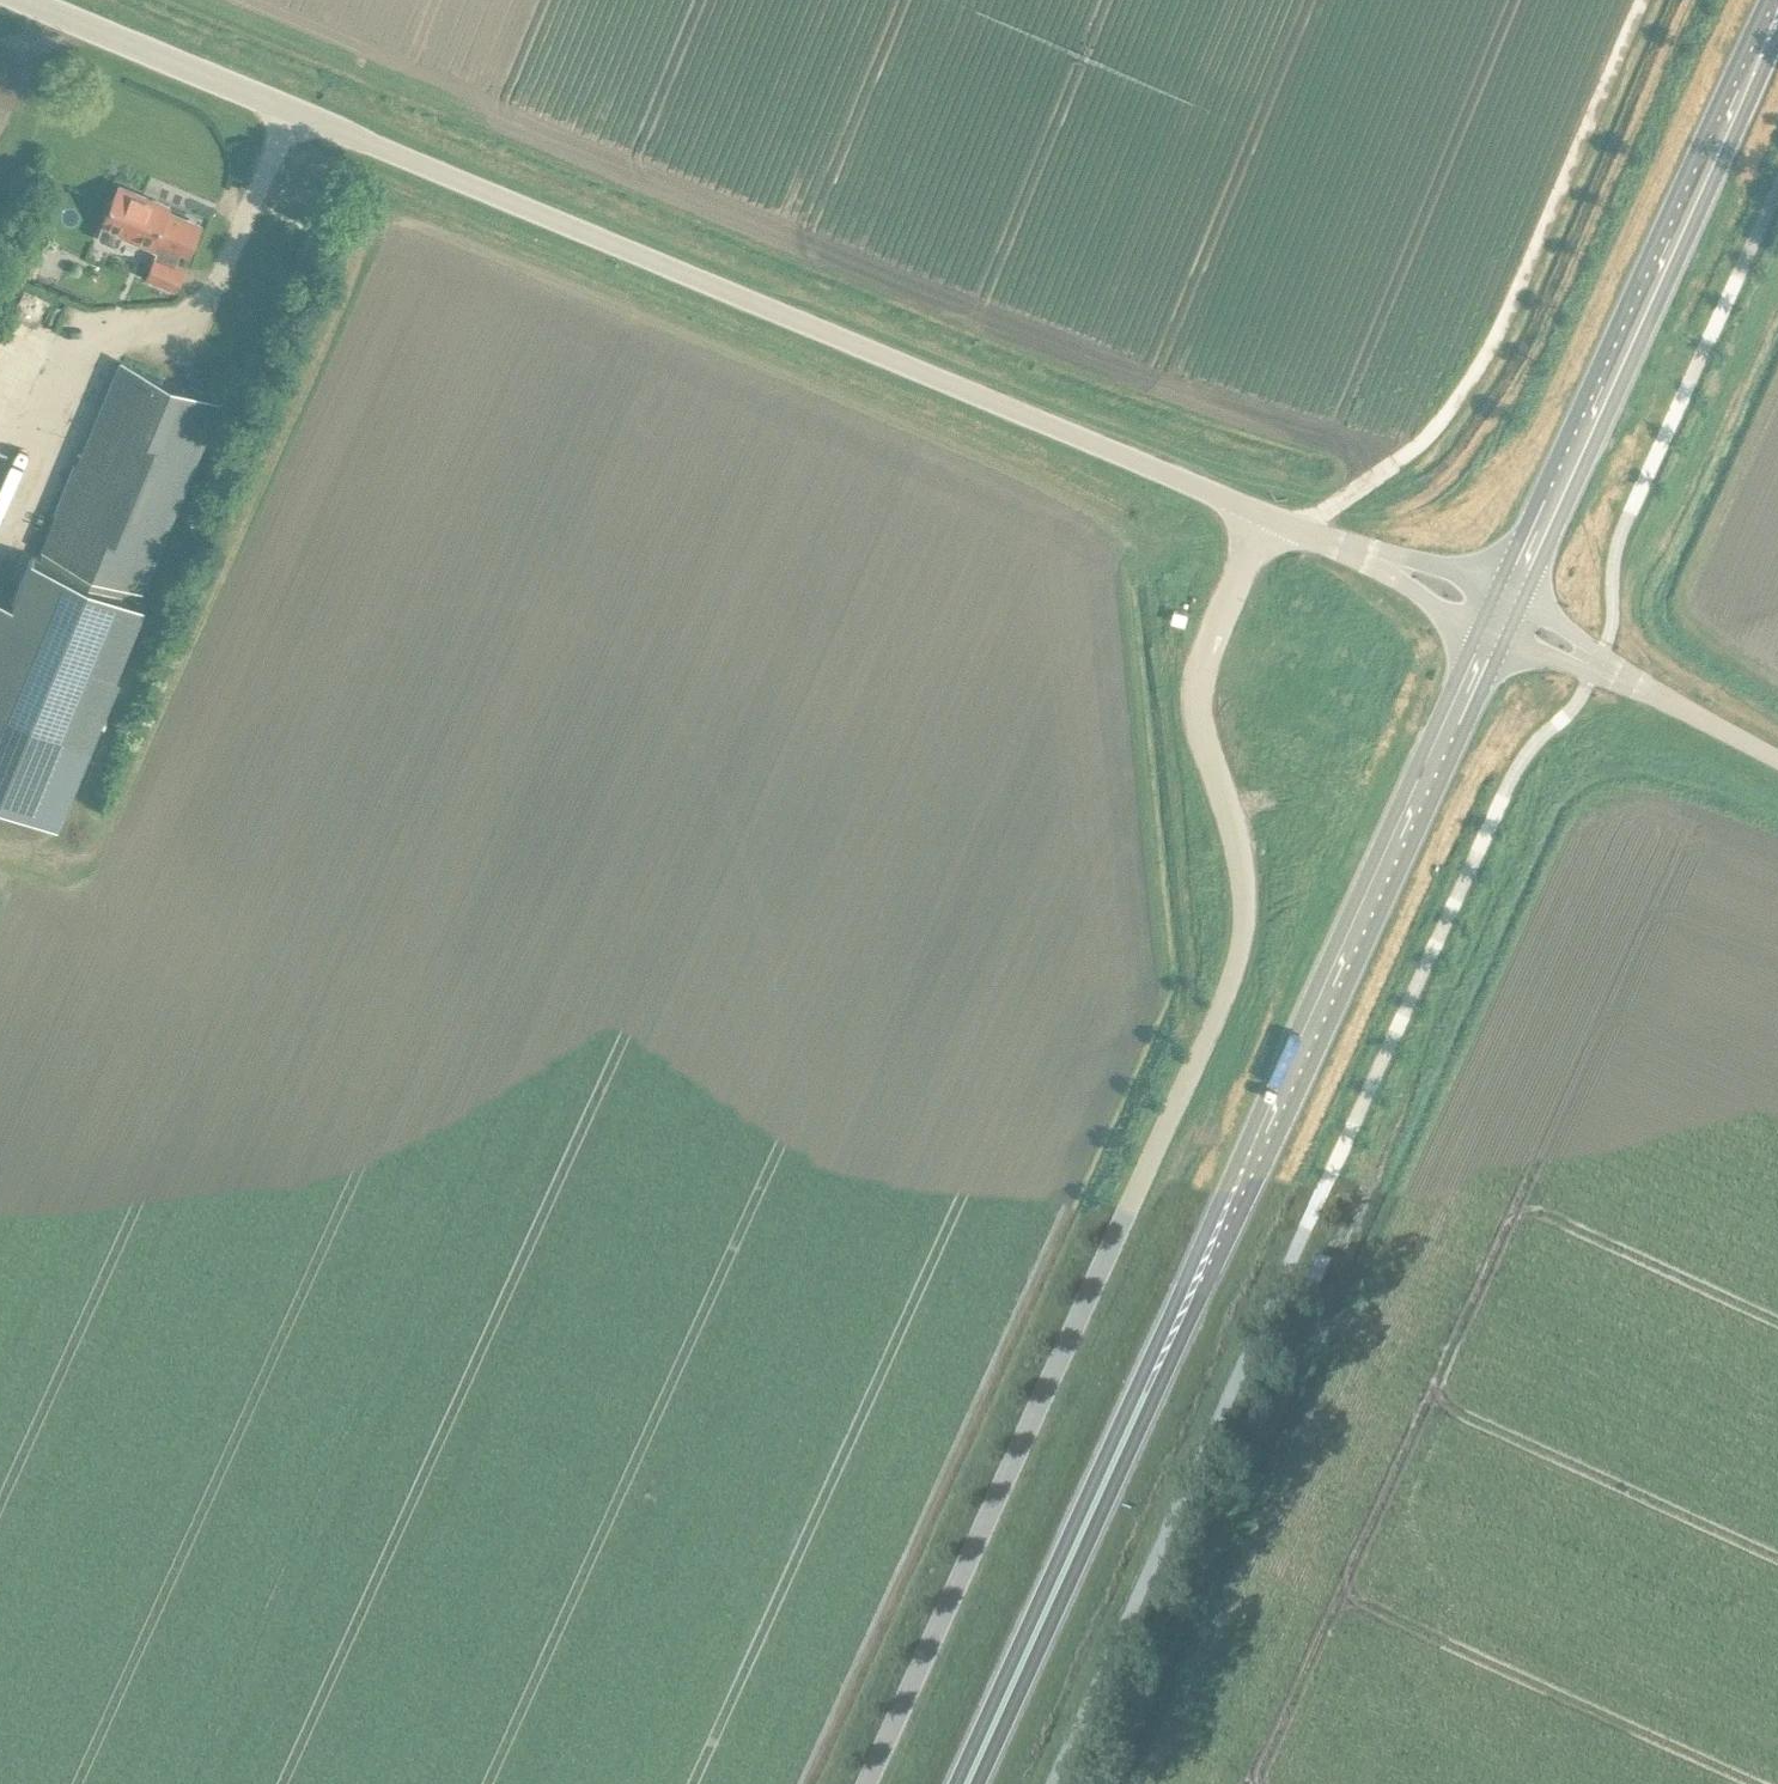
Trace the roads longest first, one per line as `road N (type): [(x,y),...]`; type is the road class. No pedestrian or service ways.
road 1 (unclassified): [(853,1783),(1206,1021),(1225,963),(1221,856),(1188,761),(1185,702),(1242,515)]
road 2 (unclassified): [(1242,515),(6,0)]
road 3 (trunk): [(969,1783),(1502,613)]
road 4 (trunk): [(1502,613),(1777,8)]
road 5 (unclassified): [(1777,759),(1502,613)]
road 6 (unclassified): [(1502,613),(1242,515)]

